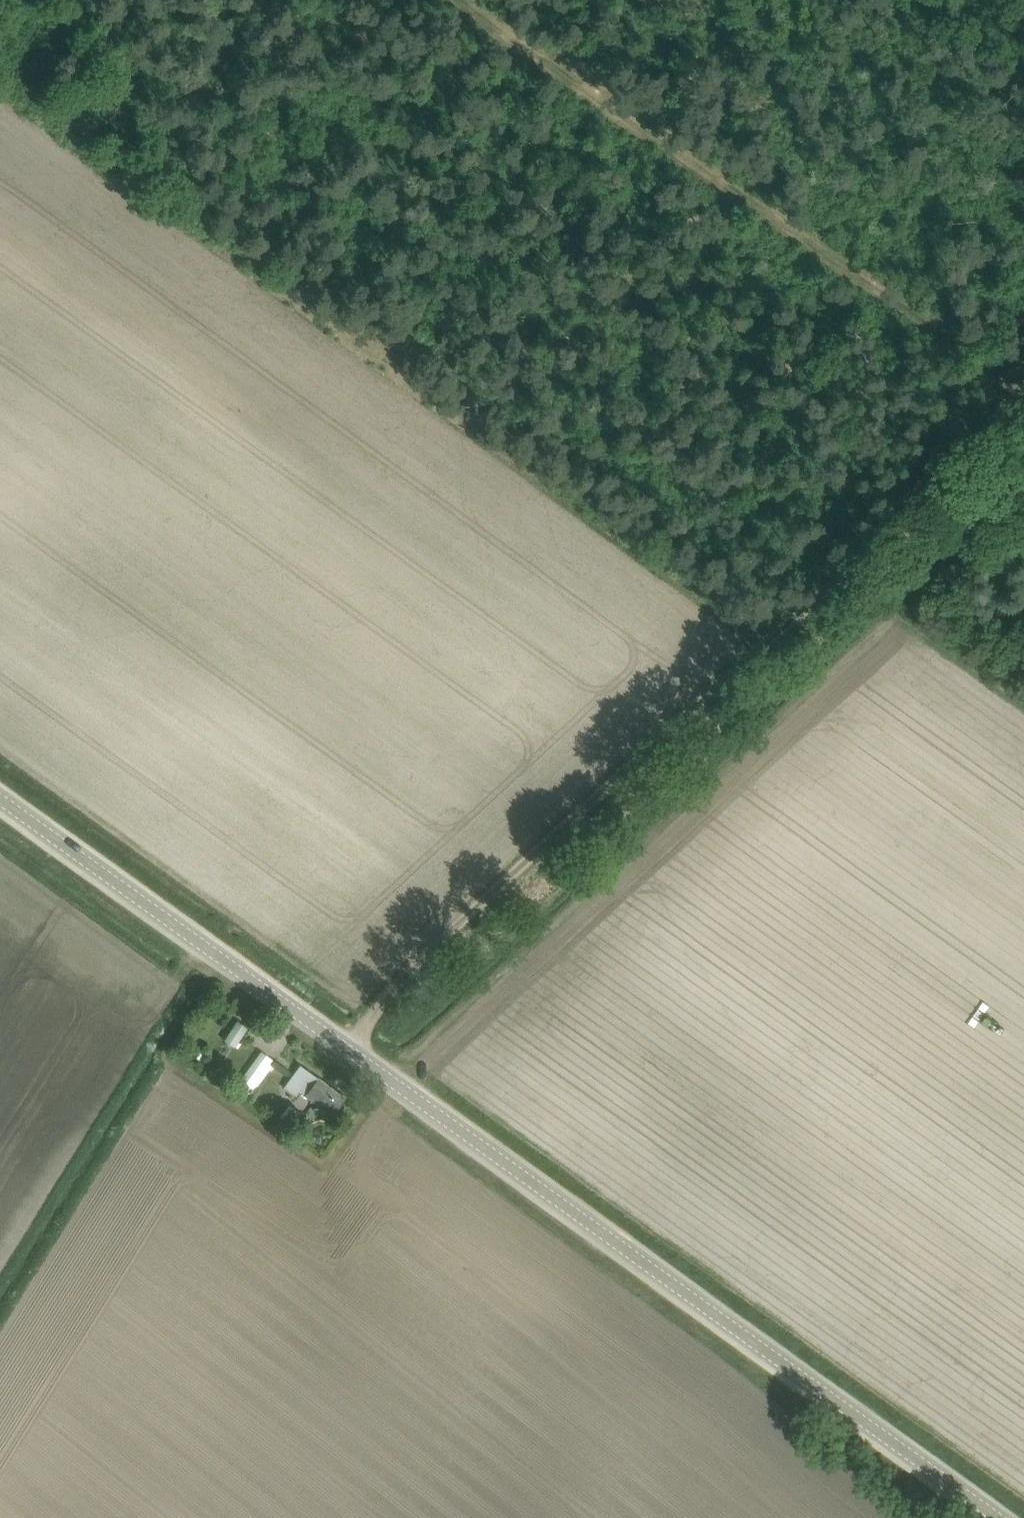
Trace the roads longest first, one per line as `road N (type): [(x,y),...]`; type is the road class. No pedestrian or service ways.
road 1 (tertiary): [(986,1517),(0,794)]
road 2 (track): [(1023,392),(747,644),(349,1050)]
road 3 (track): [(1023,392),(936,318),(476,0)]

